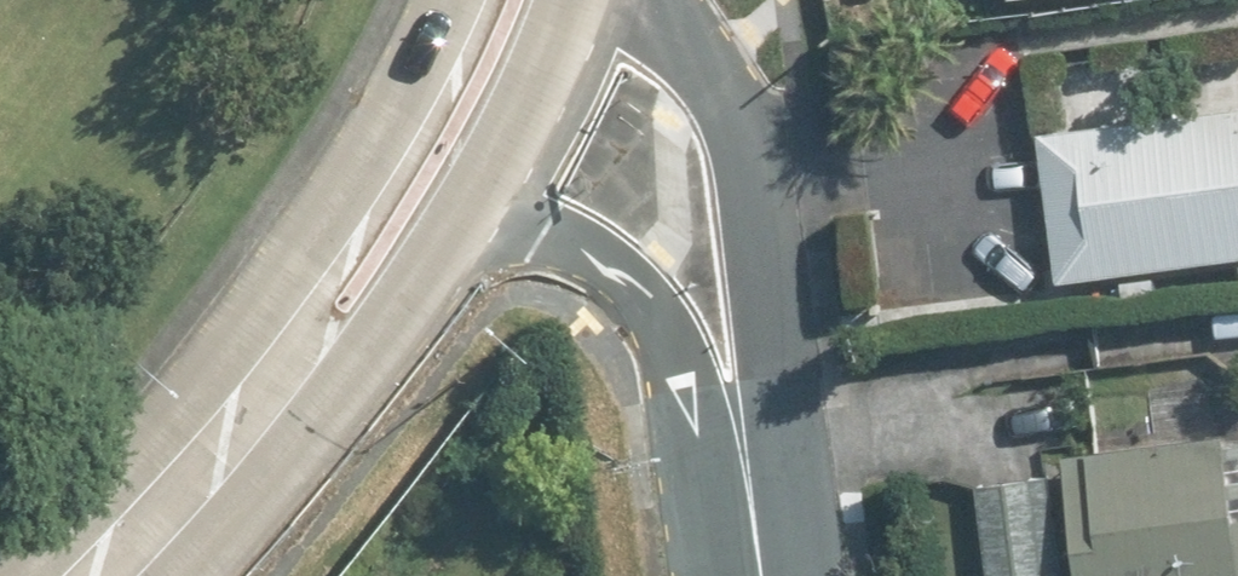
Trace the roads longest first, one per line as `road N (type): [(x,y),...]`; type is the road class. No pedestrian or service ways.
road 1 (residential): [(649,0),(713,67),(760,162),(802,377),(775,575)]
road 2 (residential): [(772,575),(693,374),(654,297),(591,247),(429,200)]
road 3 (primary): [(429,200),(224,459),(109,575)]
road 4 (primary): [(525,0),(429,200)]

